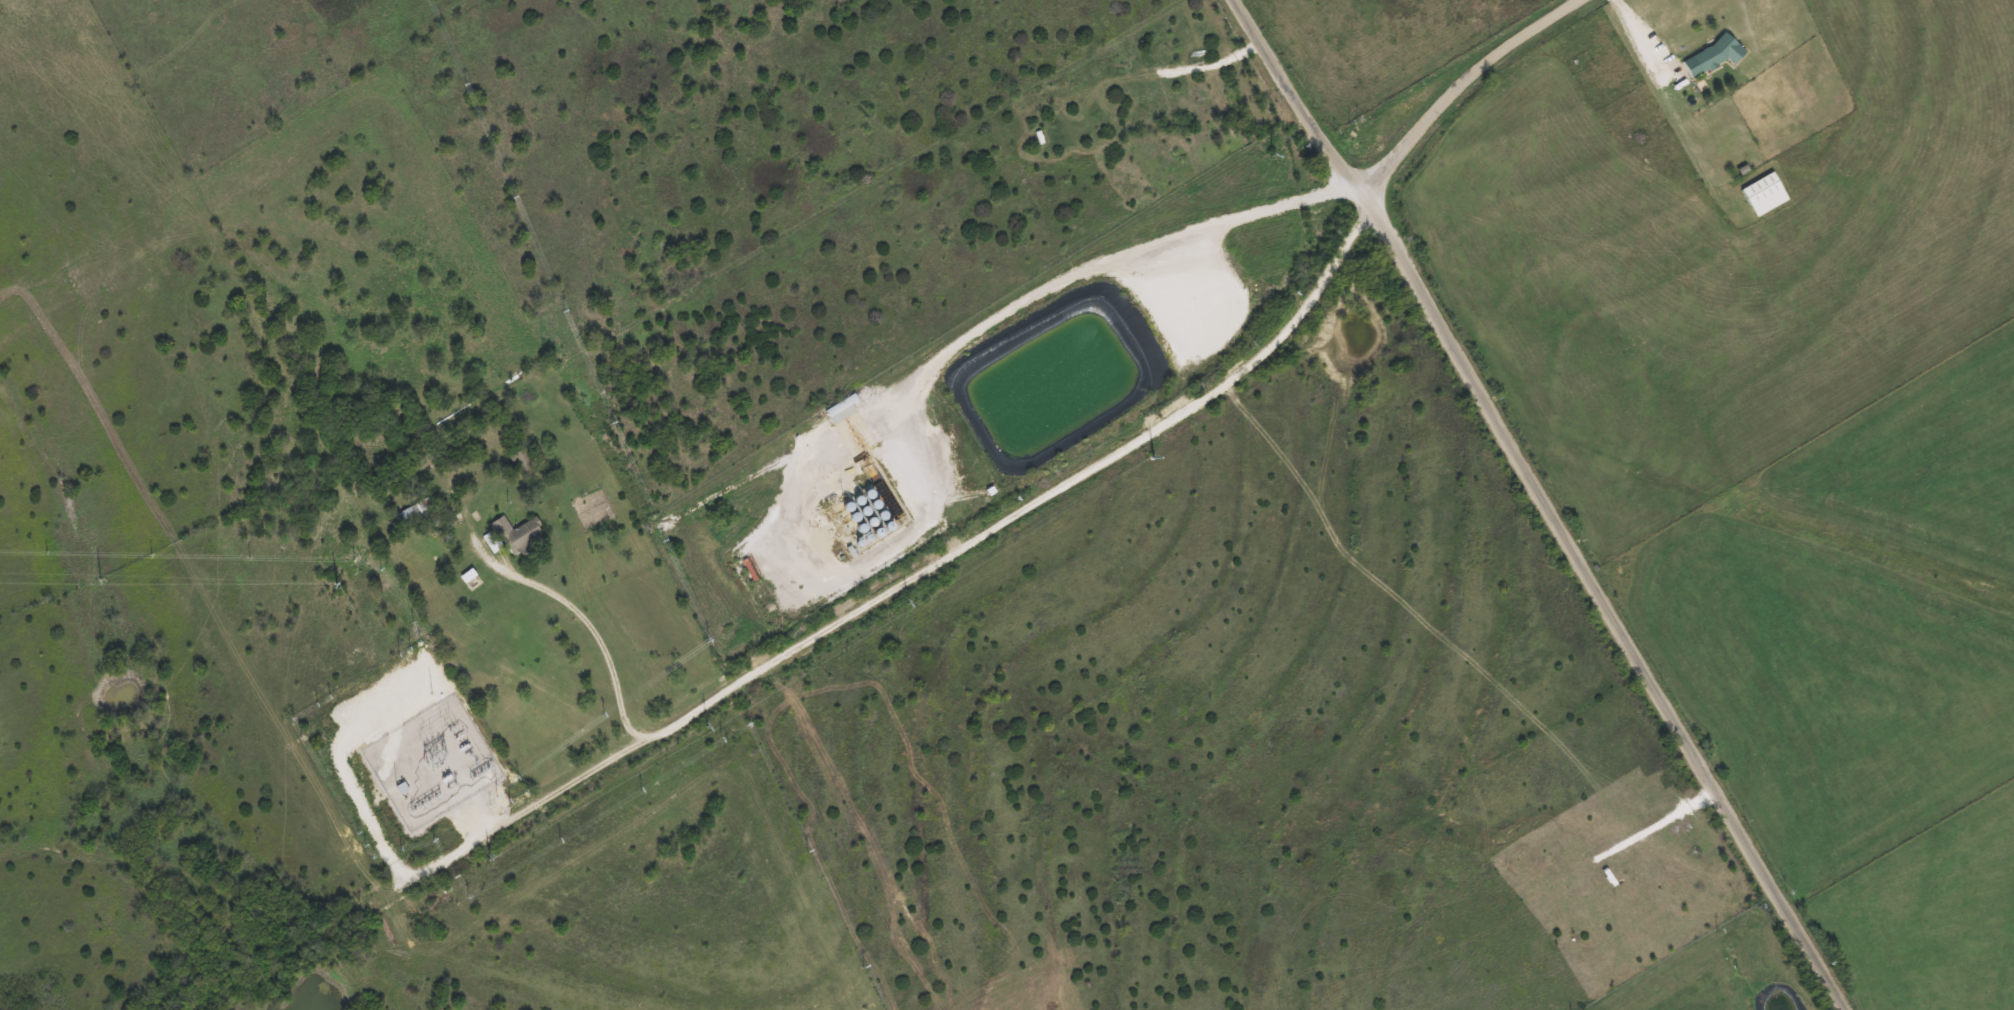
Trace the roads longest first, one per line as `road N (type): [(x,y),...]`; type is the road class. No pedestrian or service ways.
road 1 (residential): [(1849,1009),(1417,279),(1238,0)]
road 2 (residential): [(653,739),(1282,330),(1335,279),(1368,200)]
road 3 (residential): [(1368,200),(1472,81),(1586,0)]

